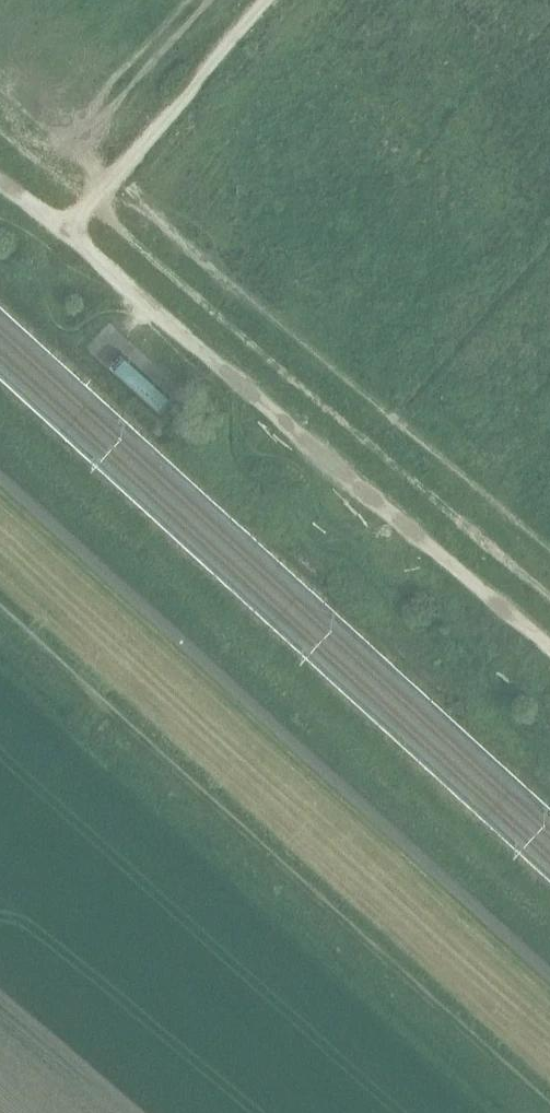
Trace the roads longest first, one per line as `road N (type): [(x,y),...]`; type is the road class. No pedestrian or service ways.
road 1 (track): [(549,1111),(0,609)]
road 2 (track): [(0,176),(549,640)]
road 3 (track): [(267,0),(69,235)]

